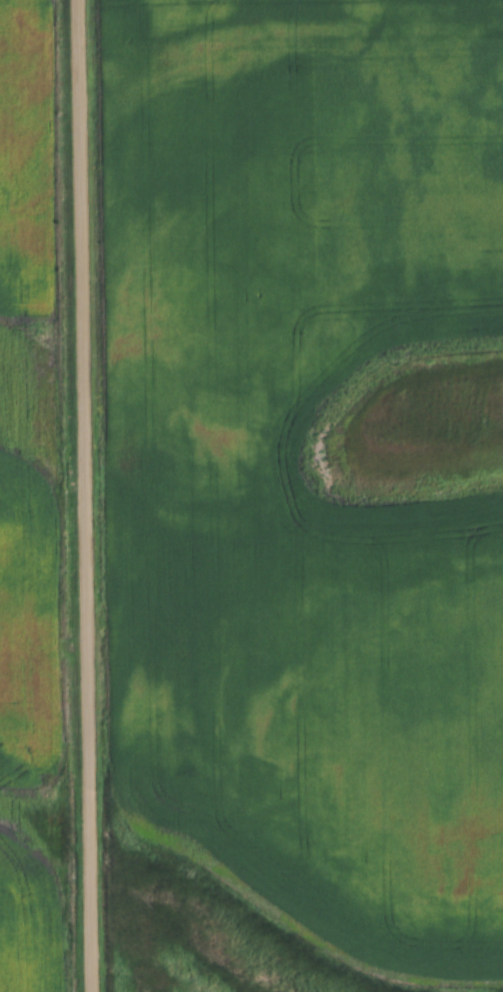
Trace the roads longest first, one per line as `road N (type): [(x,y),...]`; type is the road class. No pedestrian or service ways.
road 1 (residential): [(93,991),(80,0)]

